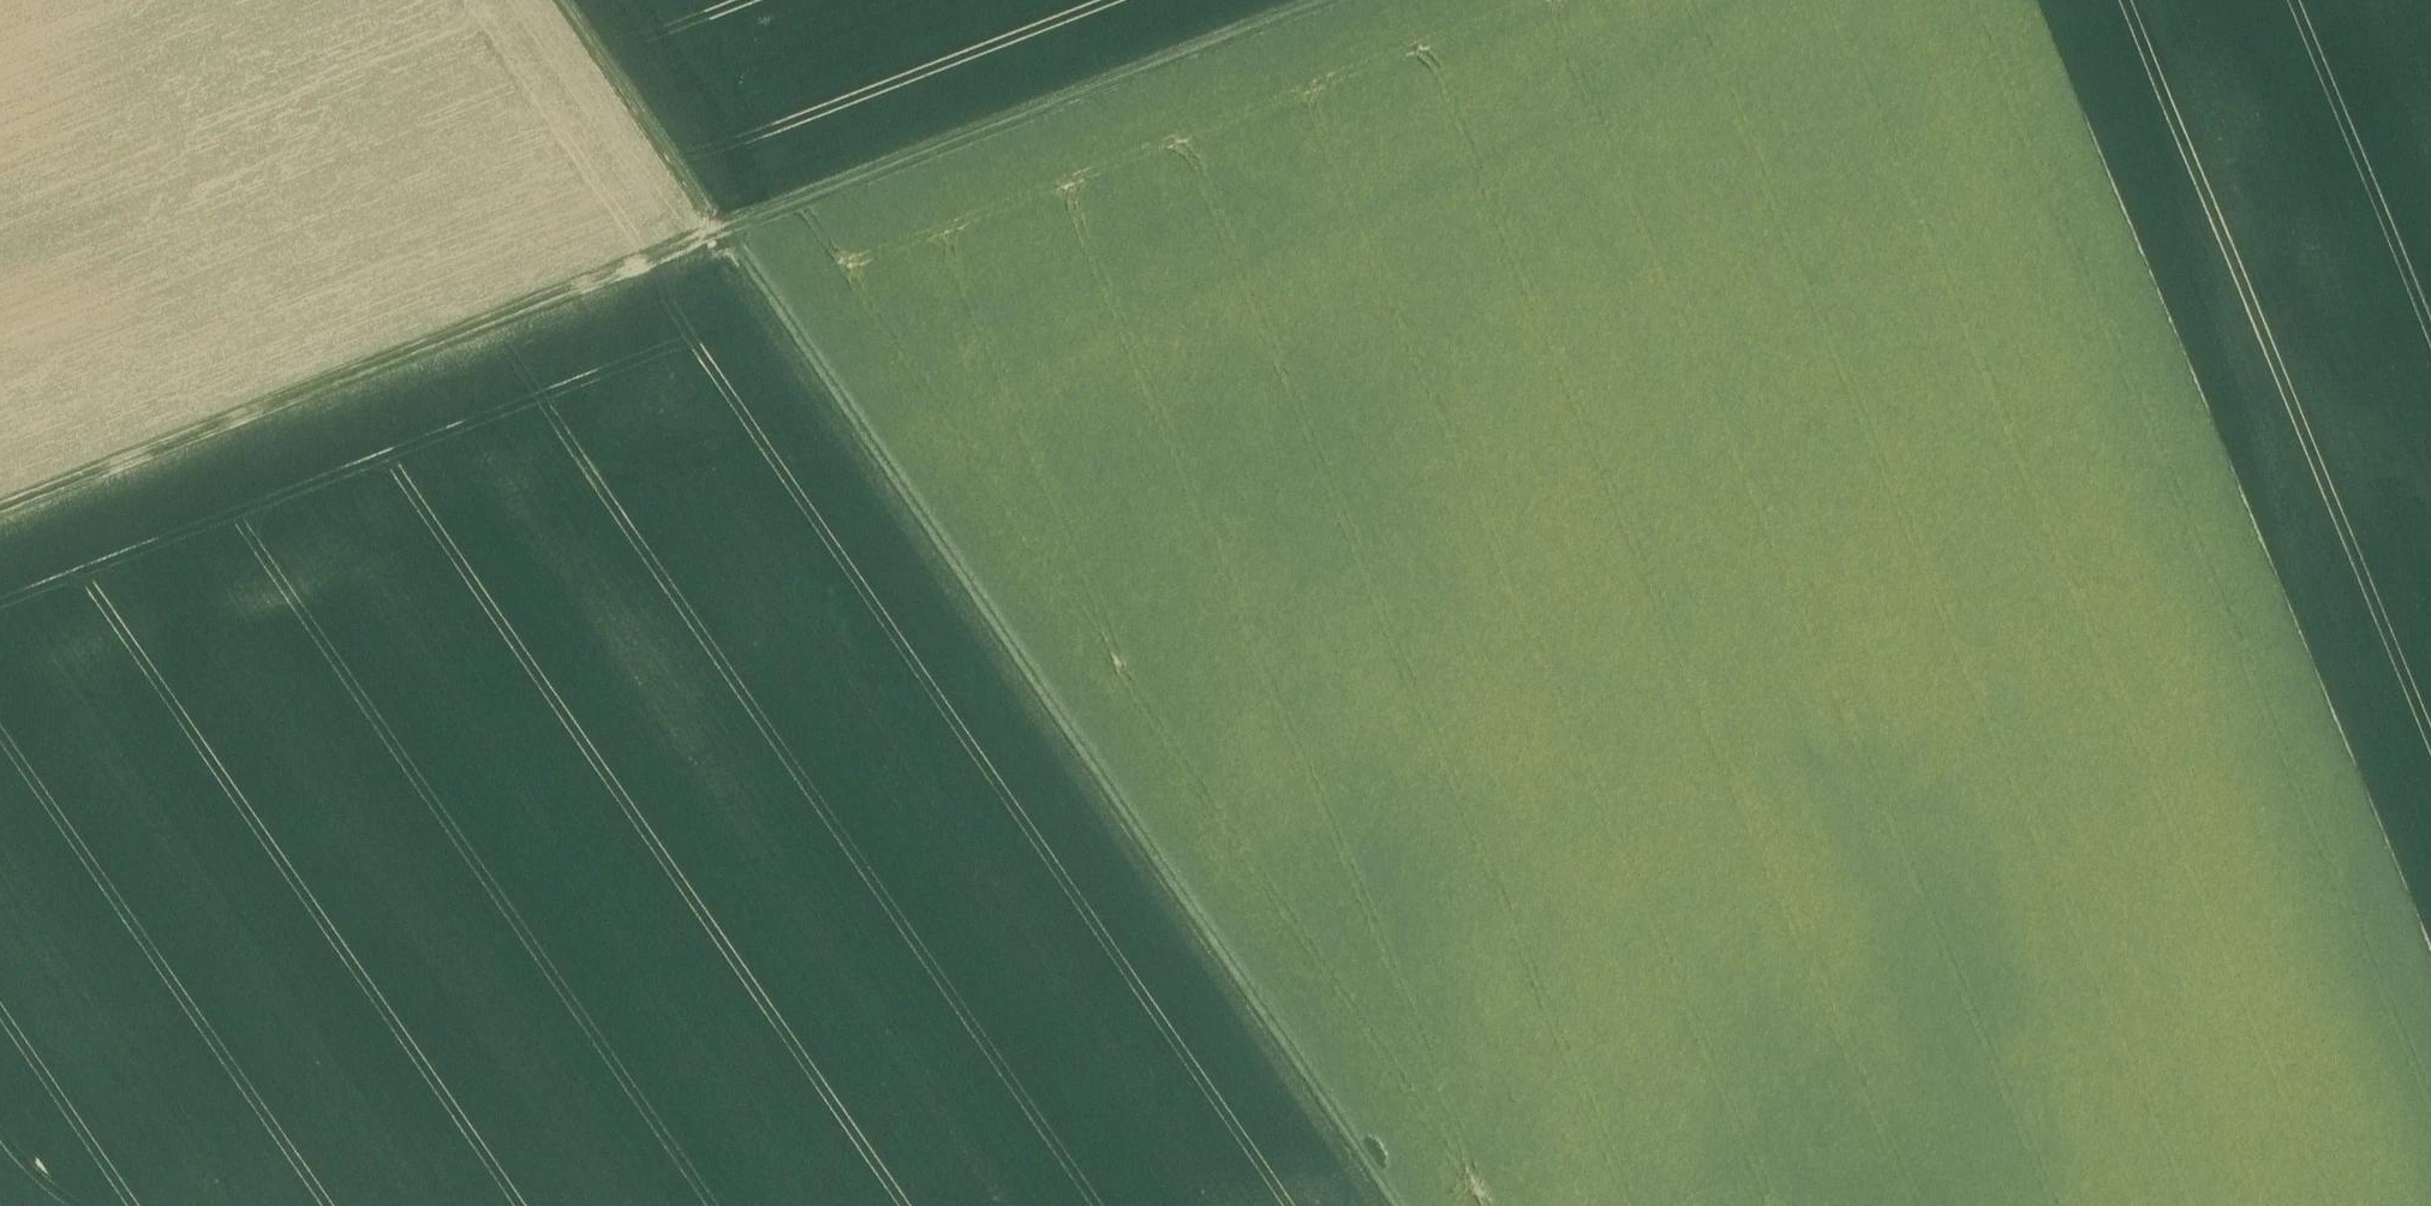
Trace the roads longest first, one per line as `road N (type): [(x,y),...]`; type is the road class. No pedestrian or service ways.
road 1 (track): [(569,0),(1399,1205)]
road 2 (track): [(1328,0),(0,507)]

